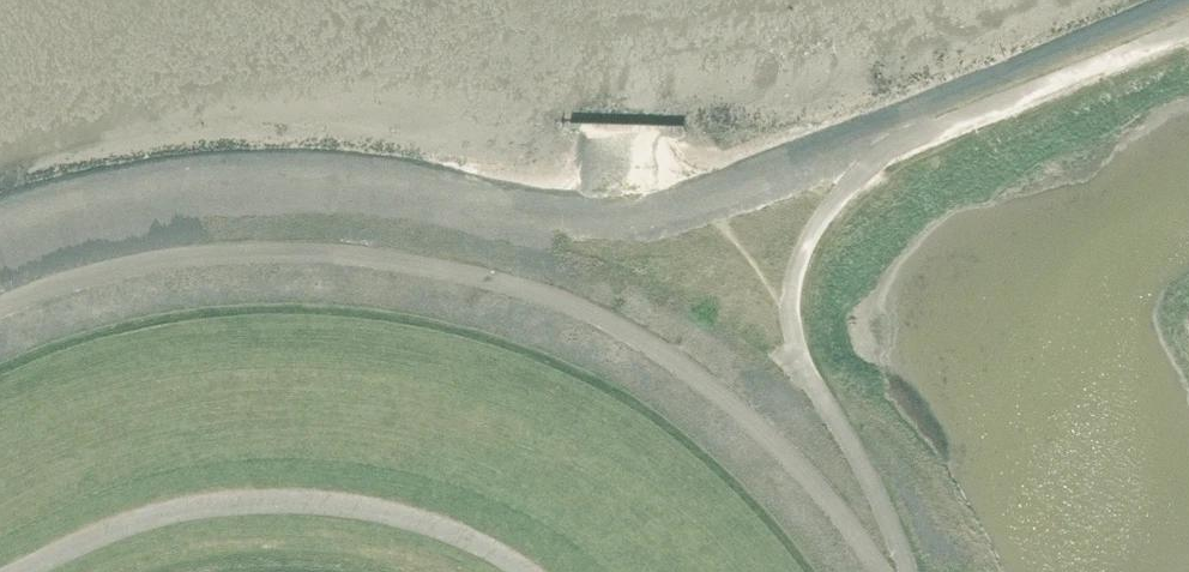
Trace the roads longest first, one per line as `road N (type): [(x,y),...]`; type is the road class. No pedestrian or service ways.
road 1 (unclassified): [(883,571),(816,483),(714,384),(564,300),(493,277),(387,264),(212,261),(145,268),(0,312)]
road 2 (unclassified): [(907,571),(876,489),(797,343),(794,284),(807,247),(843,190),(902,144),(1188,29)]
road 3 (unclassified): [(27,571),(136,522),(244,503),(303,502),(417,520),(525,571)]

